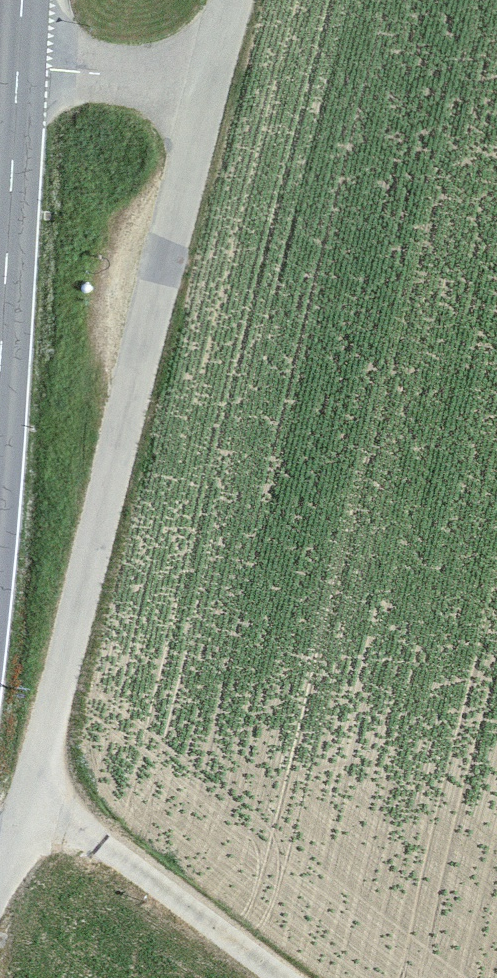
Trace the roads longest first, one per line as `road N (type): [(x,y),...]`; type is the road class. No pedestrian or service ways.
road 1 (track): [(0,837),(42,806),(201,92)]
road 2 (primary): [(19,68),(0,409)]
road 3 (track): [(275,977),(42,806)]
road 4 (residential): [(19,68),(201,92),(224,0)]

